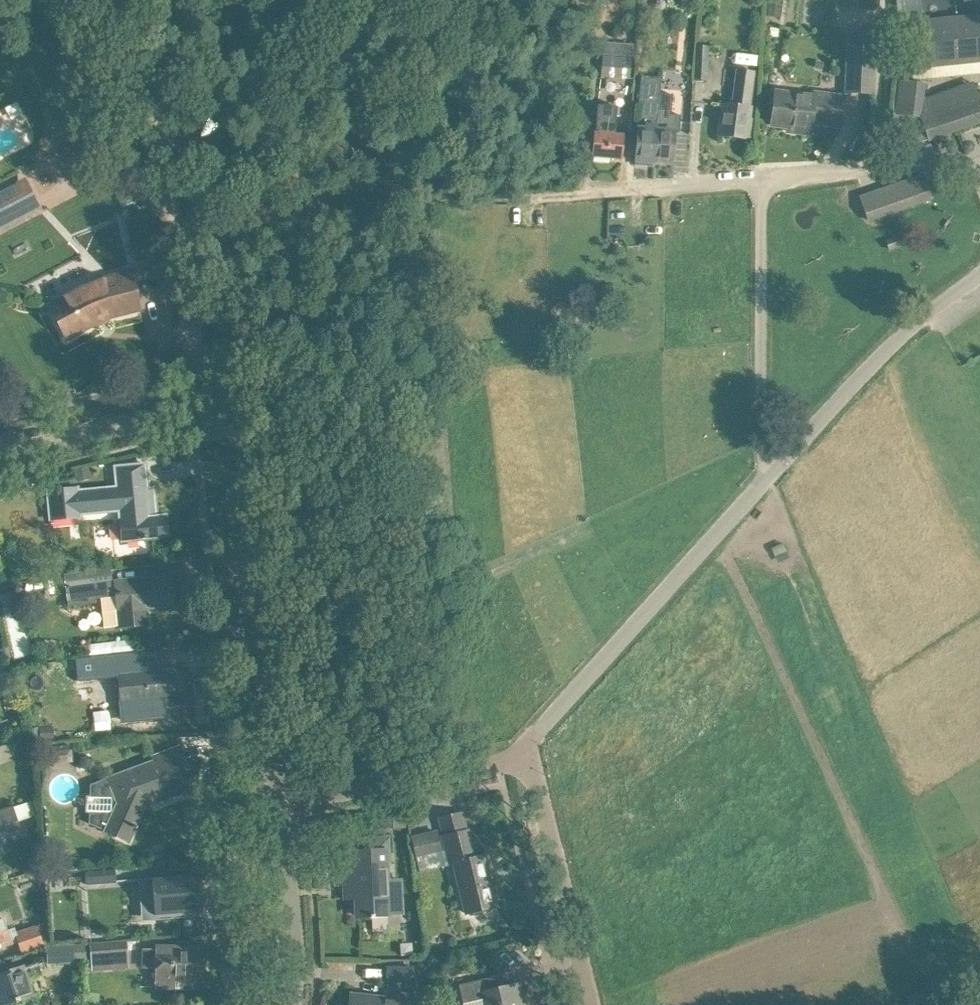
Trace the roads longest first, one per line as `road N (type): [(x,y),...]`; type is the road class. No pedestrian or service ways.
road 1 (residential): [(278,802),(234,427),(224,411)]
road 2 (unclassified): [(525,758),(537,731),(771,473)]
road 3 (residential): [(202,406),(186,272),(133,62)]
road 4 (unclassified): [(771,473),(762,438),(762,182)]
road 5 (unclassified): [(771,473),(922,317),(979,274)]
road 6 (residential): [(592,1004),(538,783),(525,758)]
road 7 (residential): [(278,802),(525,758)]
road 8 (residential): [(0,455),(202,406)]
road 9 (residential): [(290,1004),(293,941),(278,802)]
road 10 (unclassified): [(583,193),(762,182)]
road 11 (track): [(886,0),(875,167)]

